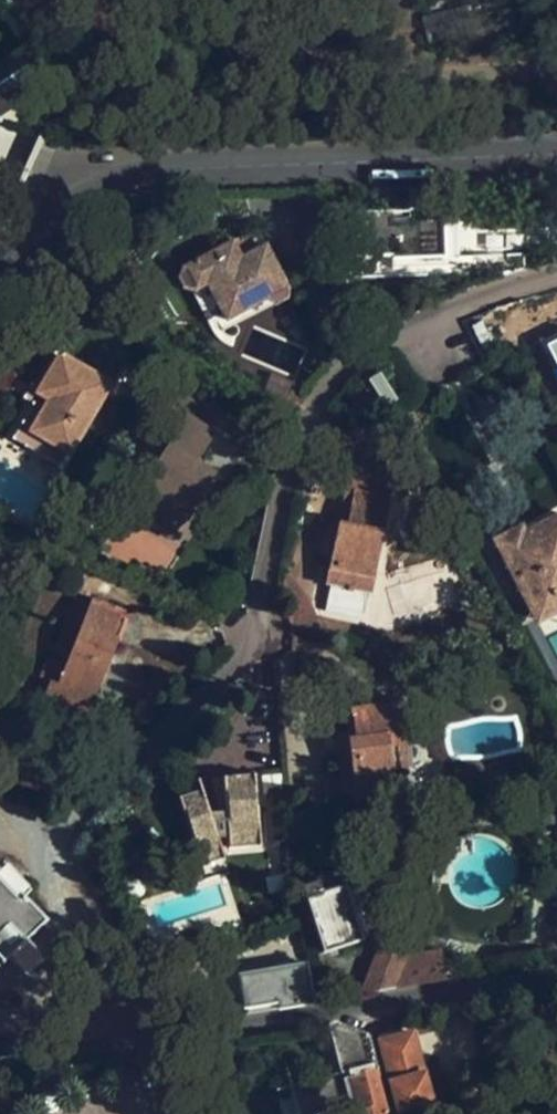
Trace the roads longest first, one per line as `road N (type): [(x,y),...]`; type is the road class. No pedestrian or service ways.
road 1 (tertiary): [(556,155),(92,180),(38,217),(0,268)]

